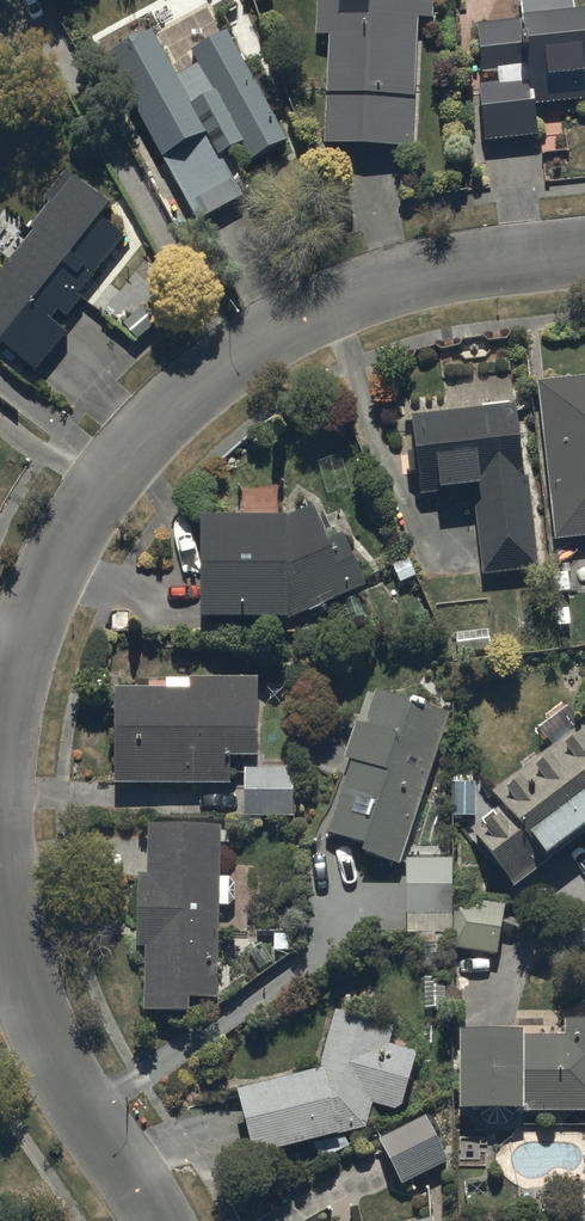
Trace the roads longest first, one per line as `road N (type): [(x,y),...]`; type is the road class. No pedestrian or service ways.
road 1 (residential): [(157,1220),(56,1060),(15,943),(1,818),(10,707),(40,600),(94,500),(180,405),(273,339),(376,289),(584,255)]

